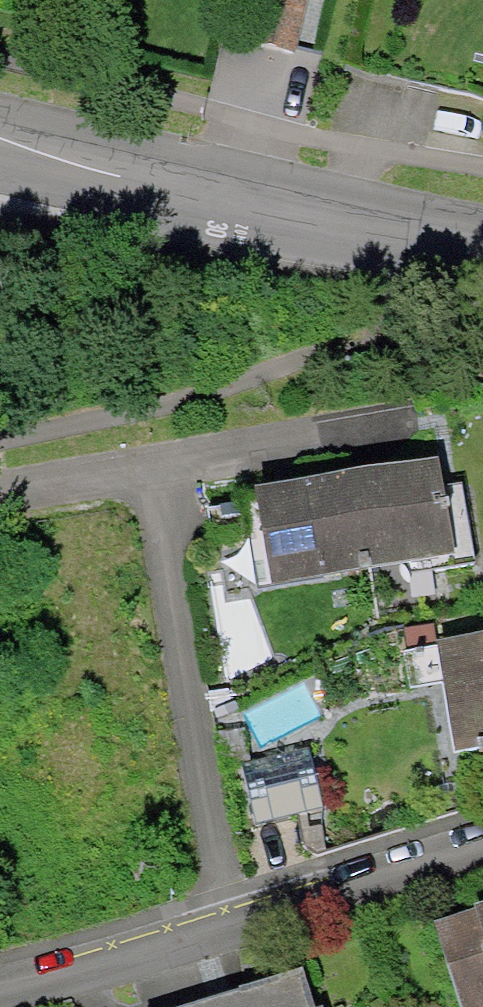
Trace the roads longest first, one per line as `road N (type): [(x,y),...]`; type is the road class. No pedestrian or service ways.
road 1 (residential): [(482,248),(0,154)]
road 2 (residential): [(150,459),(230,923)]
road 3 (residential): [(230,923),(482,844)]
road 4 (residential): [(150,459),(406,409)]
road 5 (residential): [(0,997),(230,923)]
road 6 (residential): [(0,494),(150,459)]

